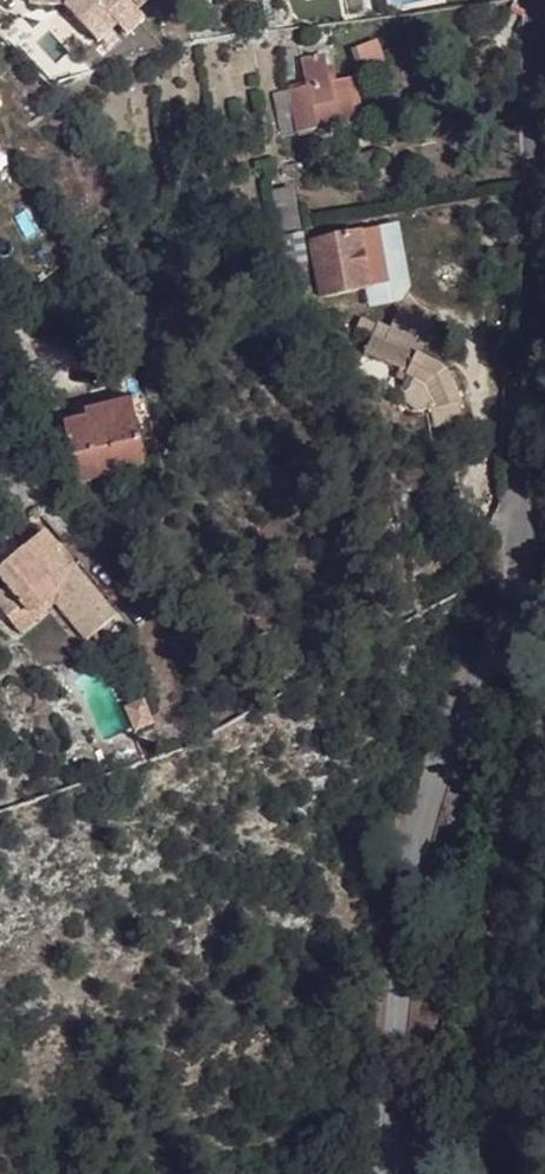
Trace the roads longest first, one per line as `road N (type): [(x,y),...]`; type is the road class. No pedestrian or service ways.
road 1 (residential): [(534,0),(528,117),(537,223),(517,376),(508,569),(427,810),(409,910),(388,1173)]

